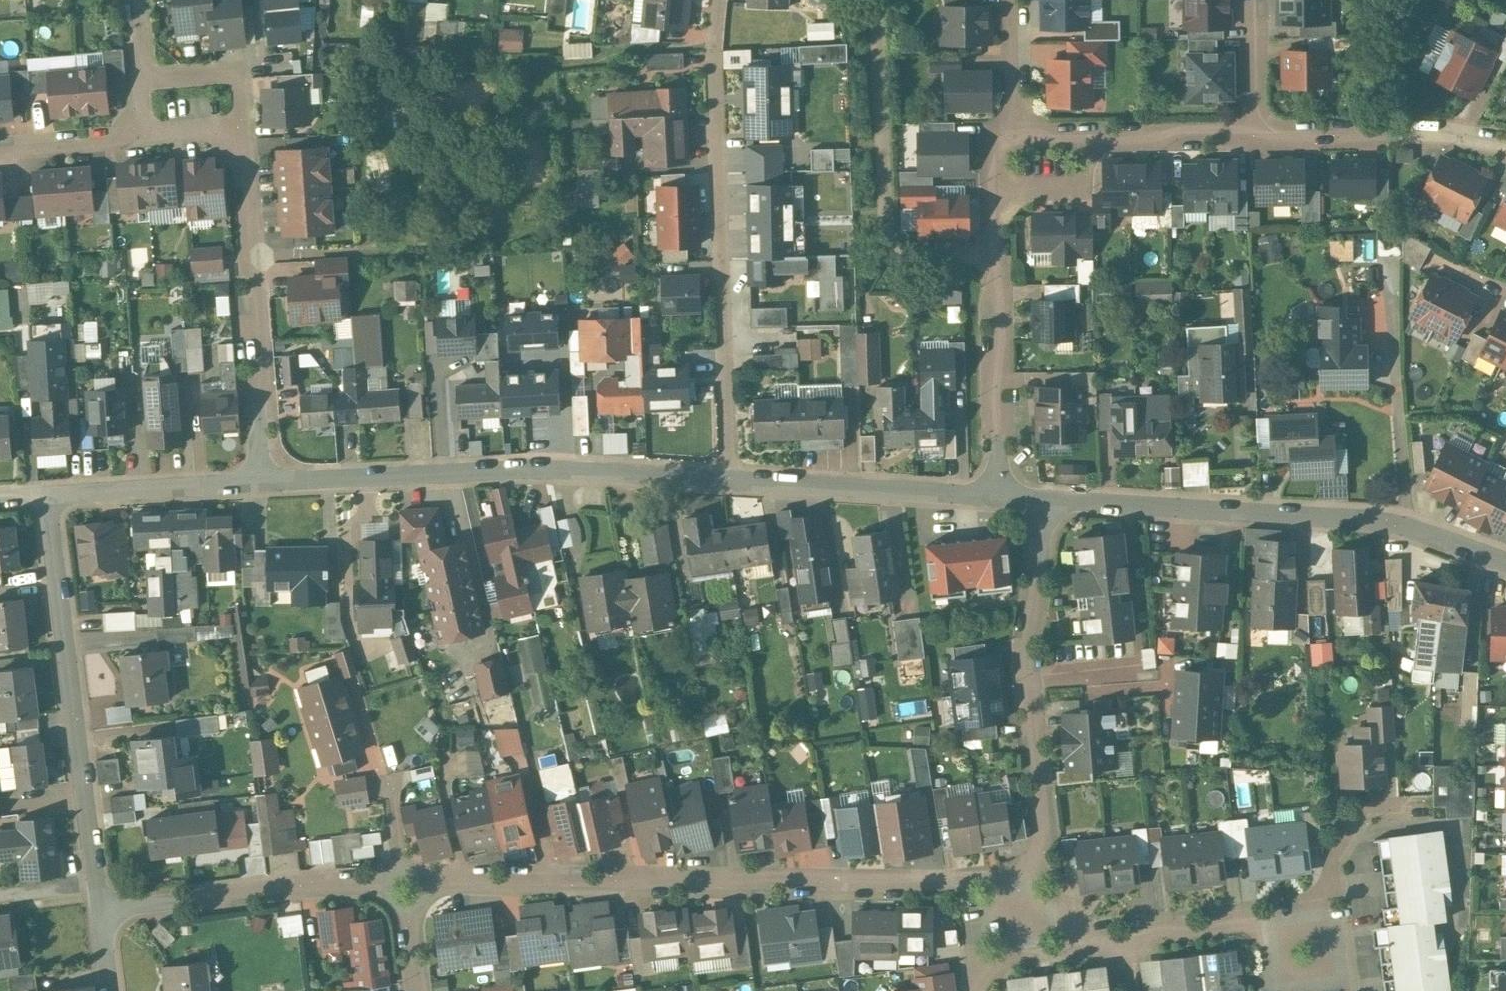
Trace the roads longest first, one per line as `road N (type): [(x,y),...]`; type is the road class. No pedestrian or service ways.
road 1 (residential): [(407,877),(987,879),(1025,914)]
road 2 (residential): [(728,478),(720,0)]
road 3 (residential): [(1505,560),(1394,523),(1045,498)]
road 4 (residential): [(728,478),(540,469),(265,481)]
road 5 (residential): [(1045,498),(1027,660),(1044,827),(1025,914)]
road 6 (residential): [(46,494),(102,909)]
road 7 (residential): [(1000,138),(1002,495)]
road 8 (residential): [(265,481),(240,128)]
road 9 (residential): [(1125,943),(1244,925),(1304,950),(1319,895),(1362,812)]
road 10 (residential): [(102,909),(407,877)]
road 11 (residential): [(1002,495),(728,478)]
road 12 (residential): [(1259,133),(1000,138)]
road 13 (residential): [(265,481),(46,494)]
road 14 (residential): [(240,128),(237,70),(140,74)]
road 15 (residential): [(1412,131),(1259,133)]
road 16 (residential): [(1000,138),(1019,104),(1016,0)]
road 17 (residential): [(141,136),(0,147)]
road 18 (residential): [(1259,133),(1254,0)]

